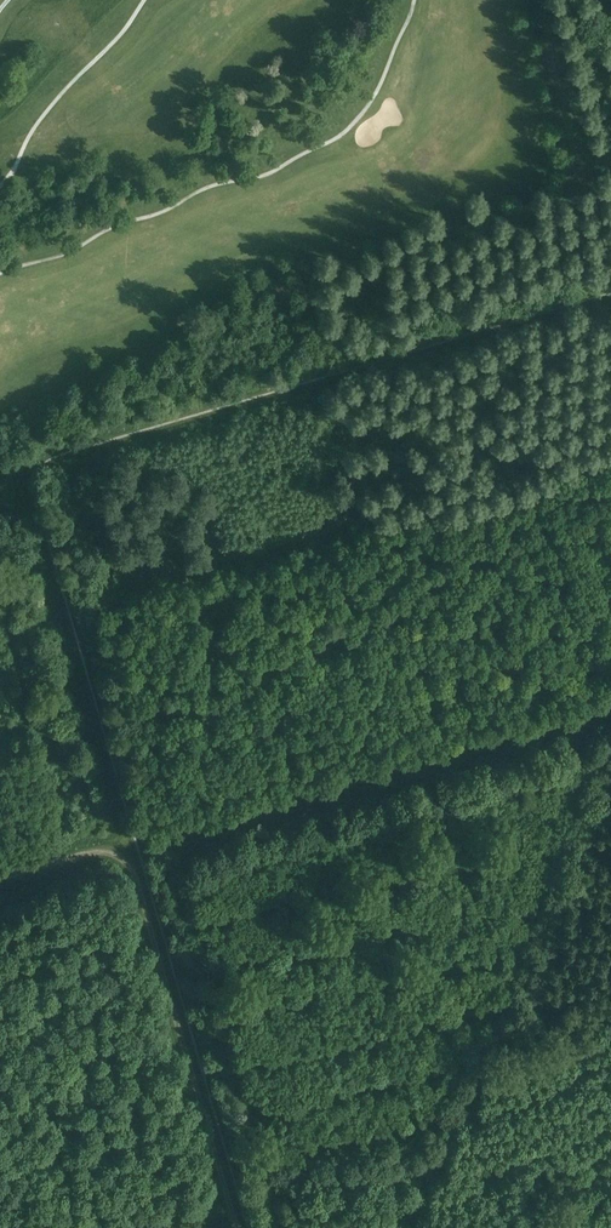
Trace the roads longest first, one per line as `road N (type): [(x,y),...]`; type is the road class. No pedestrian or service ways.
road 1 (track): [(238,1227),(136,876),(99,853),(0,880)]

